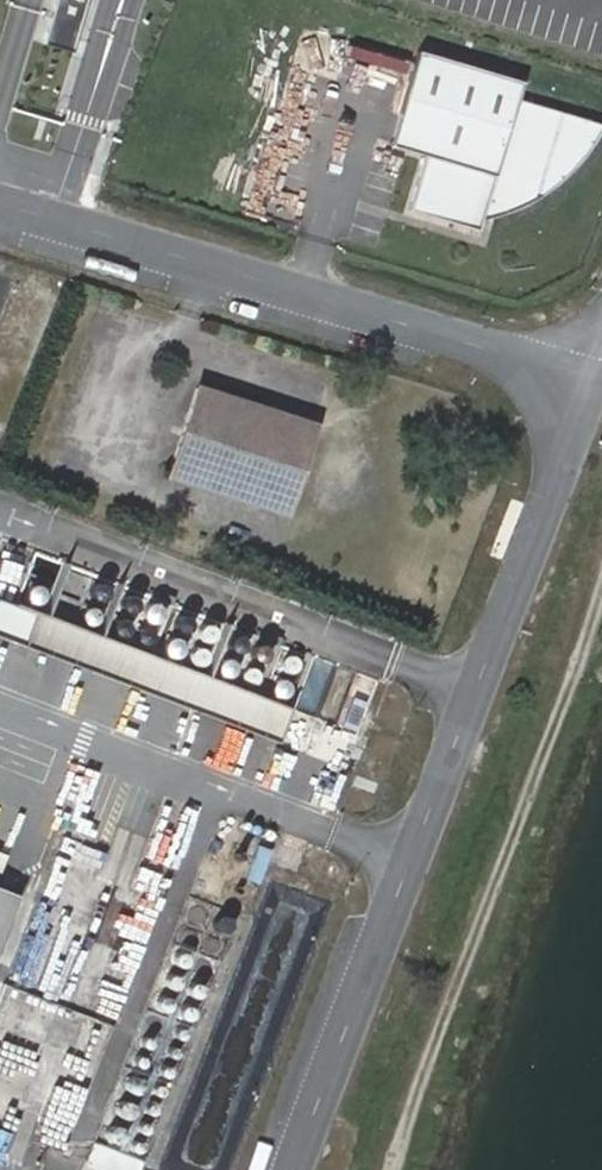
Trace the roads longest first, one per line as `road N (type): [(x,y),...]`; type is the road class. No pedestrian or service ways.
road 1 (residential): [(294,1169),(560,462),(556,413),(522,369)]
road 2 (track): [(410,1169),(601,598)]
road 3 (residential): [(0,203),(484,349),(522,369)]

